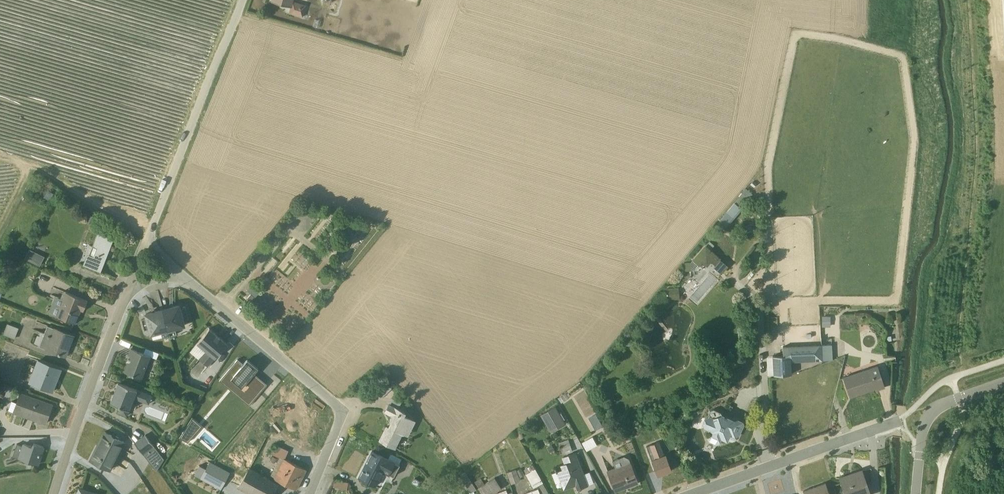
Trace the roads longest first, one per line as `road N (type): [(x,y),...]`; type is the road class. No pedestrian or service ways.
road 1 (residential): [(178,276),(337,406),(341,418),(310,493)]
road 2 (unclassified): [(243,0),(146,243)]
road 3 (residential): [(695,493),(901,419)]
road 4 (residential): [(54,493),(127,290)]

